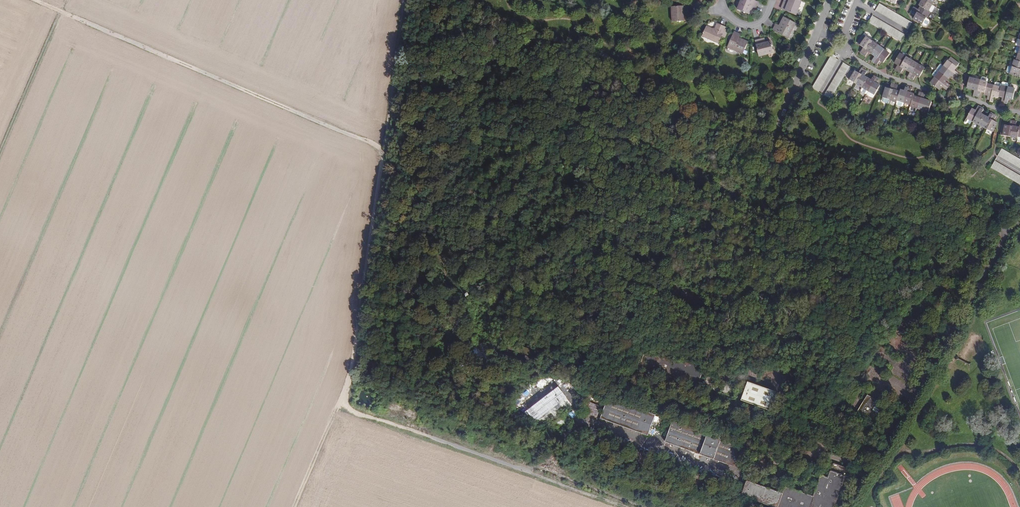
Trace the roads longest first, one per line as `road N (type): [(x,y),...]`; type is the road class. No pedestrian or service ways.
road 1 (track): [(407,0),(346,405),(625,506)]
road 2 (track): [(34,0),(370,143),(384,157)]

